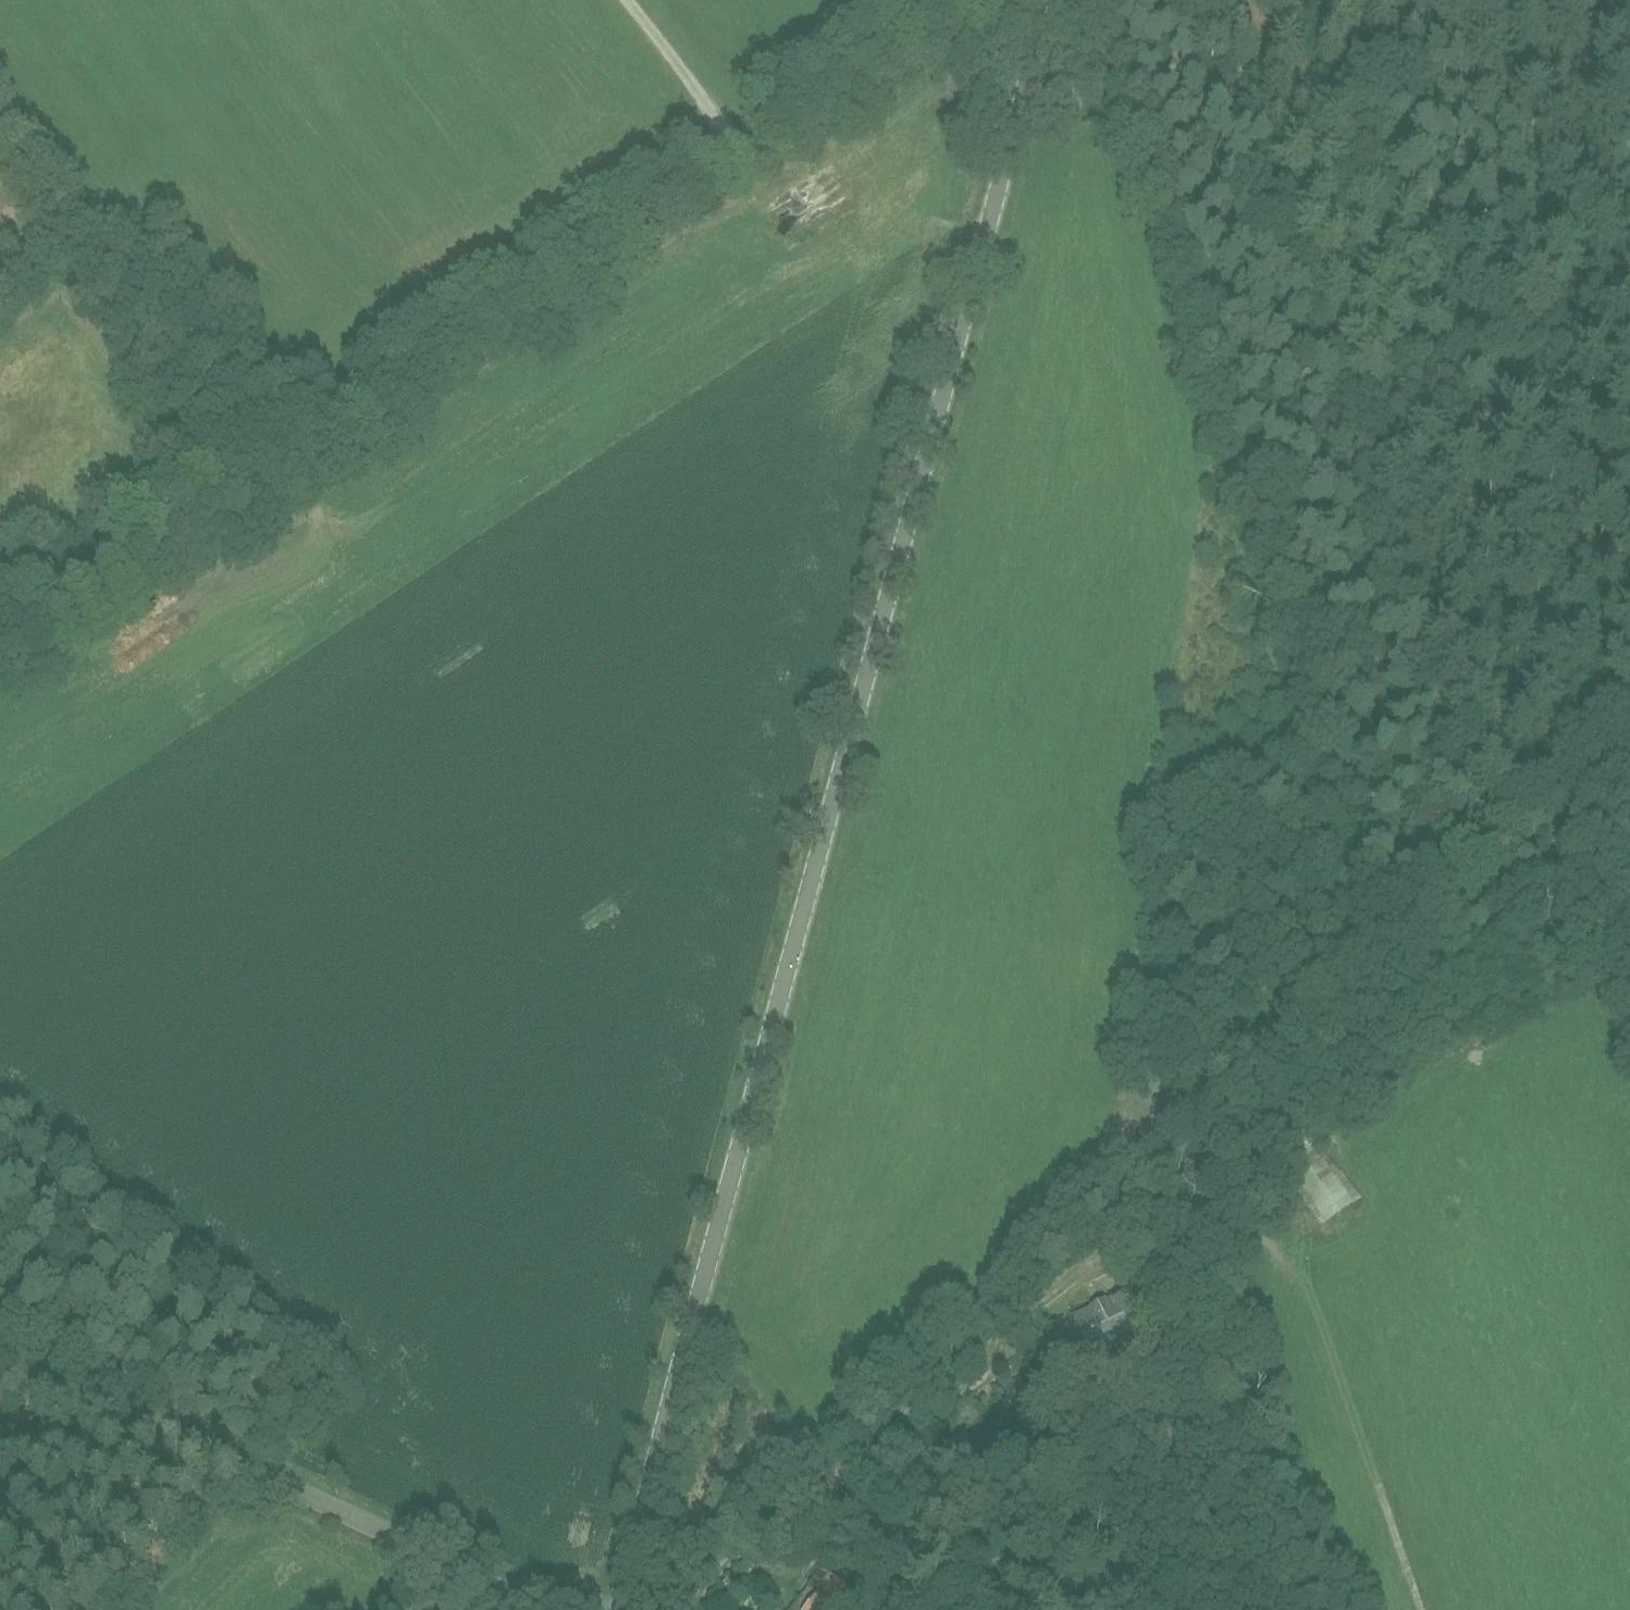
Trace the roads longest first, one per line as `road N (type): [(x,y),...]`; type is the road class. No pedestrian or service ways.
road 1 (tertiary): [(613,1609),(1040,0)]
road 2 (track): [(0,655),(723,172)]
road 3 (unclassified): [(542,1609),(0,1353)]
road 4 (unclassified): [(723,172),(980,0)]

